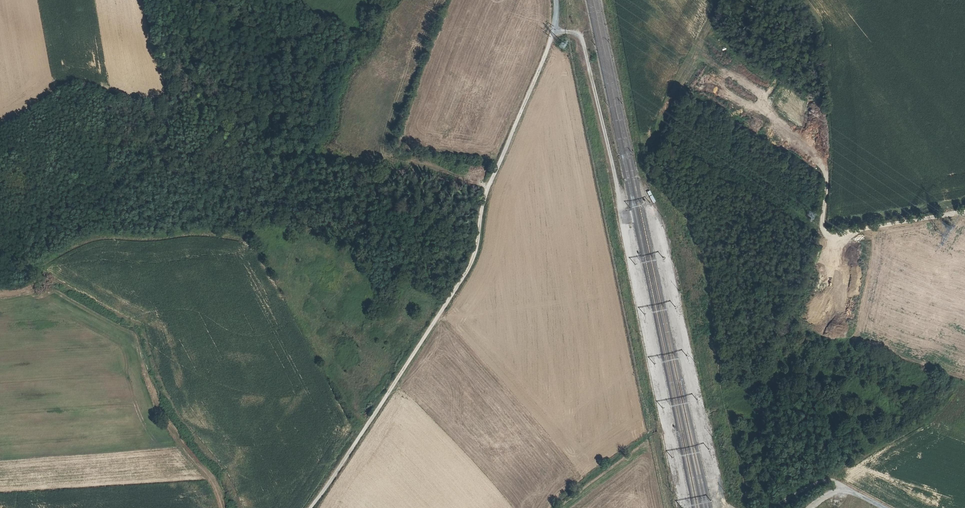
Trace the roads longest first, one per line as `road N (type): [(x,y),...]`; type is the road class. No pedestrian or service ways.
road 1 (track): [(316,507),(486,248),(499,175),(554,30),(583,42),(684,504)]
road 2 (track): [(829,235),(964,213)]

